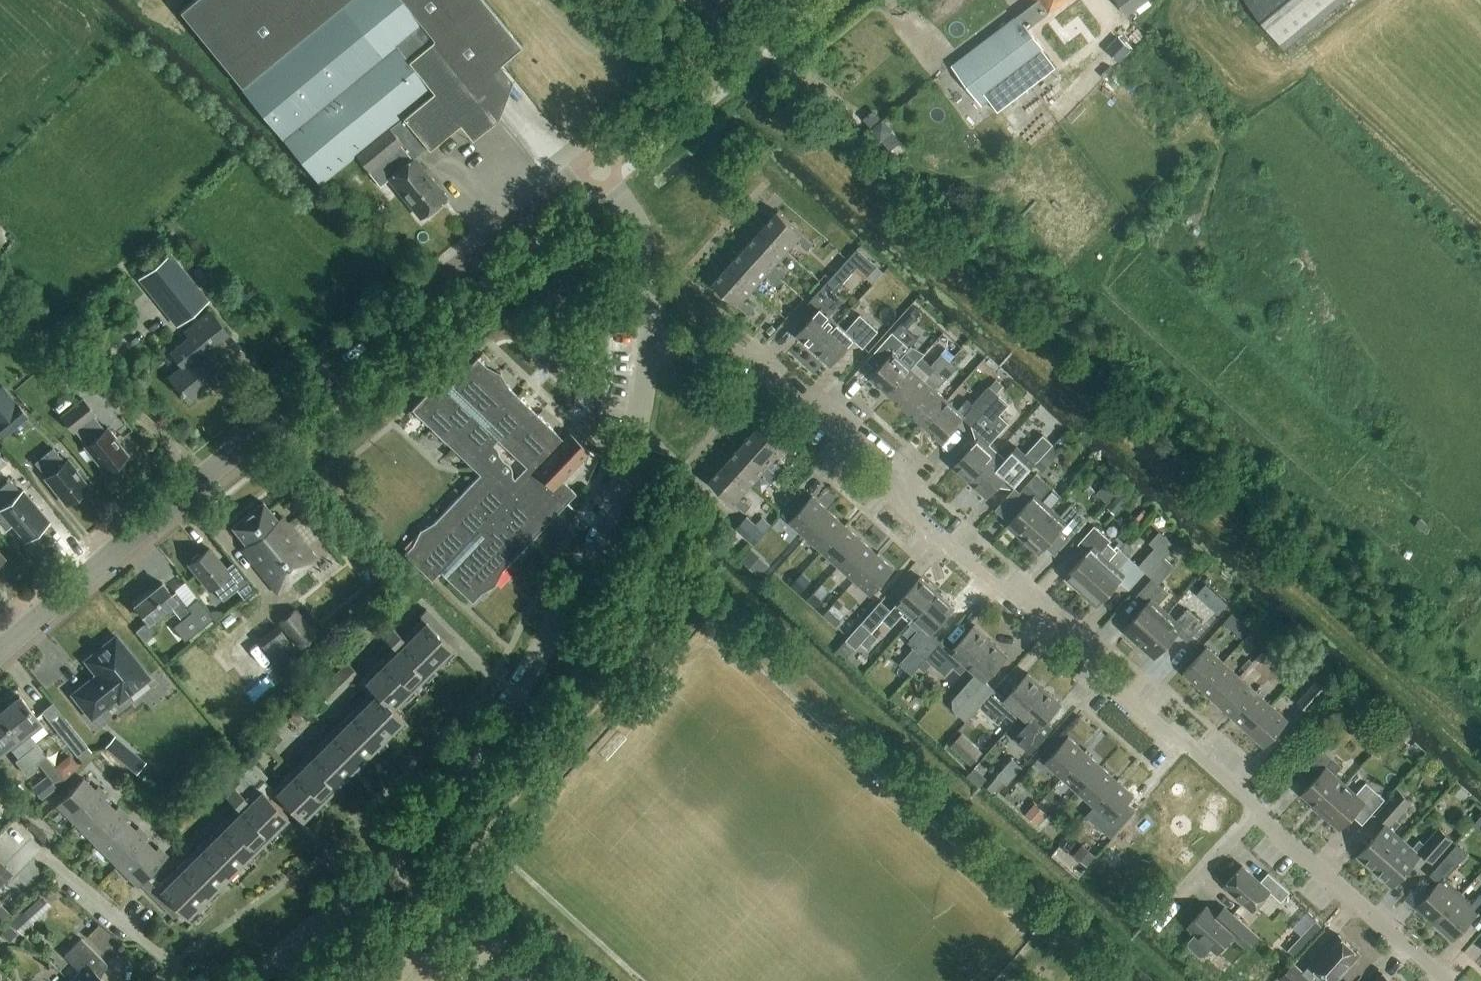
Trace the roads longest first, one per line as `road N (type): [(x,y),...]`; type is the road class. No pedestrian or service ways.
road 1 (residential): [(1253,811),(1097,679),(1052,629),(1009,604),(912,519),(891,463),(847,424),(809,410),(749,359),(650,347)]
road 2 (residential): [(240,980),(394,860),(542,654),(621,497),(650,347)]
road 3 (tertiary): [(0,655),(596,161)]
road 4 (track): [(207,478),(0,291)]
road 5 (tertiary): [(596,161),(795,0)]
road 6 (residential): [(1441,980),(1253,811)]
road 7 (residential): [(650,347),(644,247),(596,161)]
road 8 (residential): [(182,980),(45,856)]

